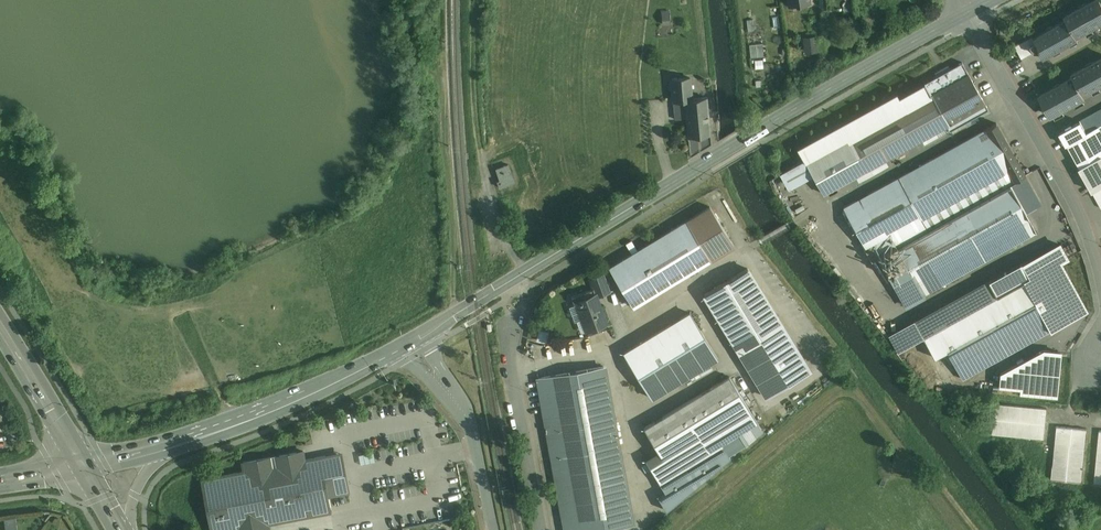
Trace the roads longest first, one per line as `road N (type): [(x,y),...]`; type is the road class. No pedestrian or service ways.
road 1 (secondary): [(415,340),(963,14)]
road 2 (residential): [(1100,280),(1073,201),(963,14)]
road 3 (secondary): [(170,445),(327,386),(415,340)]
road 4 (residential): [(494,529),(471,426),(415,340)]
road 5 (residential): [(511,325),(511,369),(543,529)]
road 6 (primary): [(0,326),(87,467)]
road 7 (track): [(484,162),(474,0)]
road 8 (track): [(526,274),(488,184),(484,162),(498,148)]

